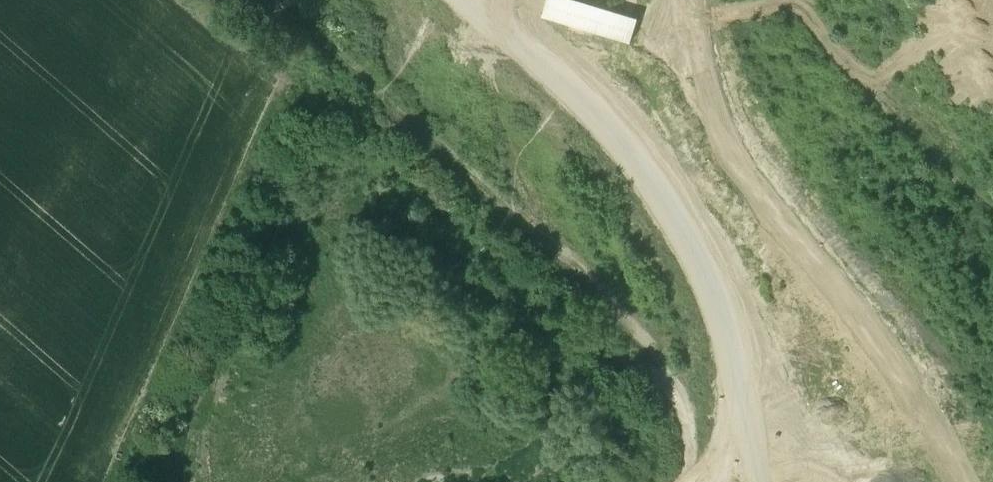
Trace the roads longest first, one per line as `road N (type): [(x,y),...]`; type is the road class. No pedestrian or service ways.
road 1 (track): [(273,0),(809,481)]
road 2 (track): [(974,481),(888,349),(756,178),(719,94),(707,0)]
road 3 (track): [(738,421),(726,323),(701,263),(589,93),(495,13),(501,0)]

